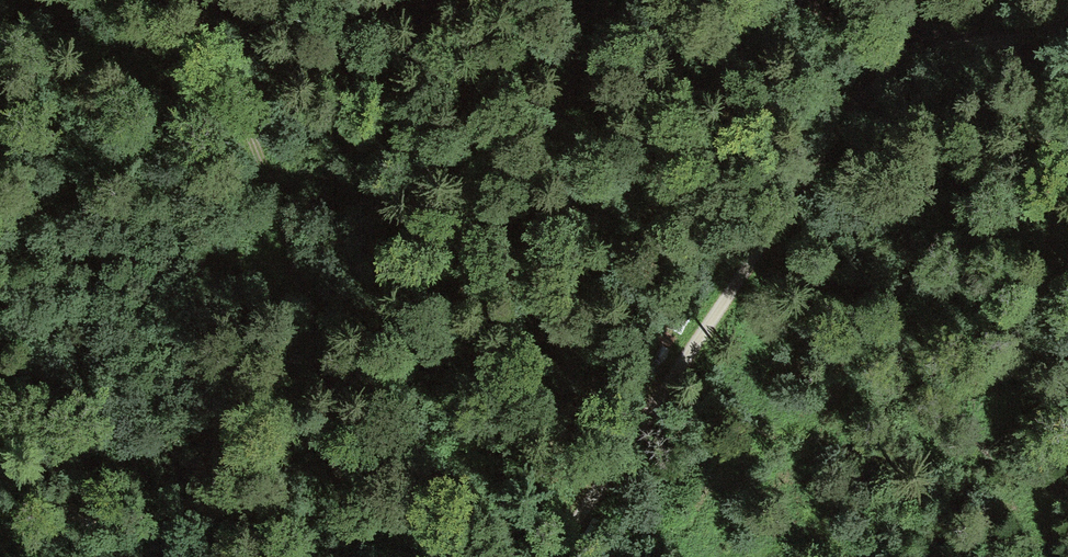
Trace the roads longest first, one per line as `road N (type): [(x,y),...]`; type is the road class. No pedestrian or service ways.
road 1 (track): [(1067,28),(998,44),(938,37),(872,79),(546,556)]
road 2 (track): [(187,0),(278,199),(304,297),(341,556)]
road 3 (track): [(0,240),(295,264)]
road 4 (track): [(938,37),(722,0)]

